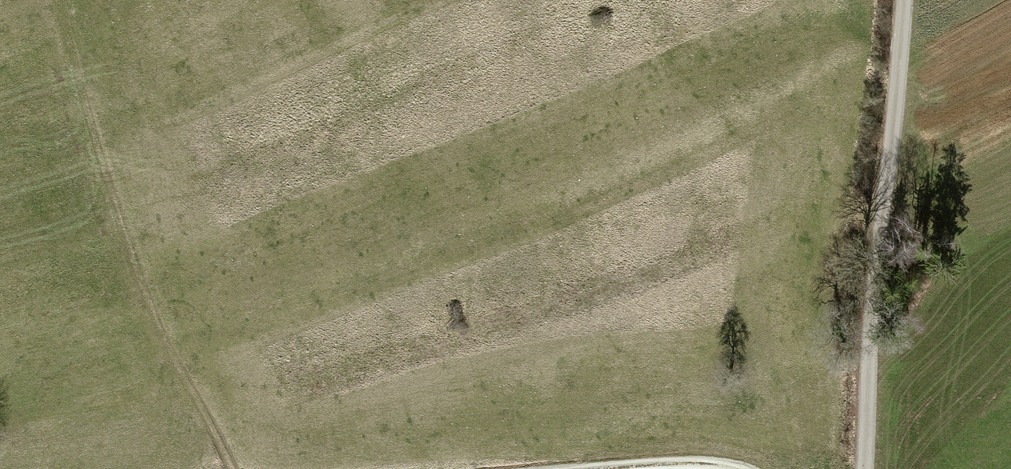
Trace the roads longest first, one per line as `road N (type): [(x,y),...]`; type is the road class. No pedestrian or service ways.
road 1 (track): [(62,0),(134,251),(177,362),(233,468)]
road 2 (track): [(865,468),(872,295),(904,0)]
road 3 (track): [(738,468),(677,463),(605,468)]

